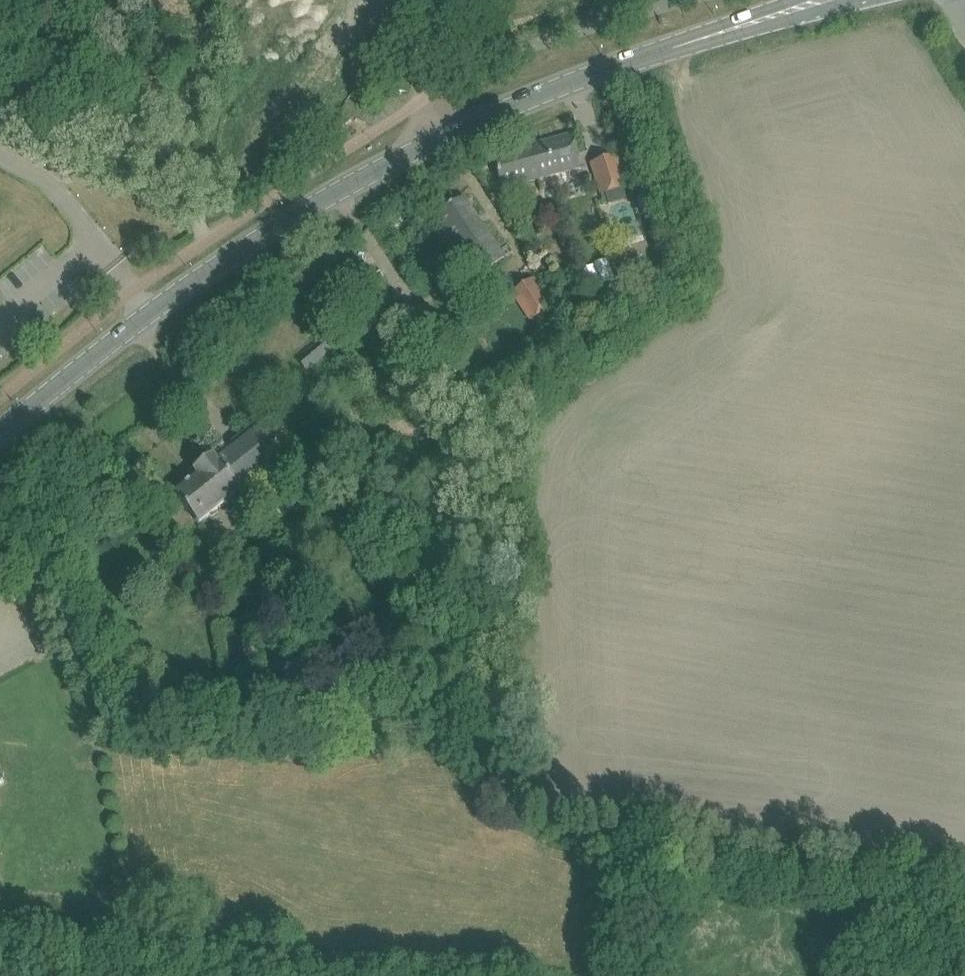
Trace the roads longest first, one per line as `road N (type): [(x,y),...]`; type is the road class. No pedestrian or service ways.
road 1 (secondary): [(0,434),(165,302),(275,229),(439,140)]
road 2 (secondary): [(439,140),(602,71),(818,0)]
road 3 (residential): [(439,140),(429,61),(458,0)]

